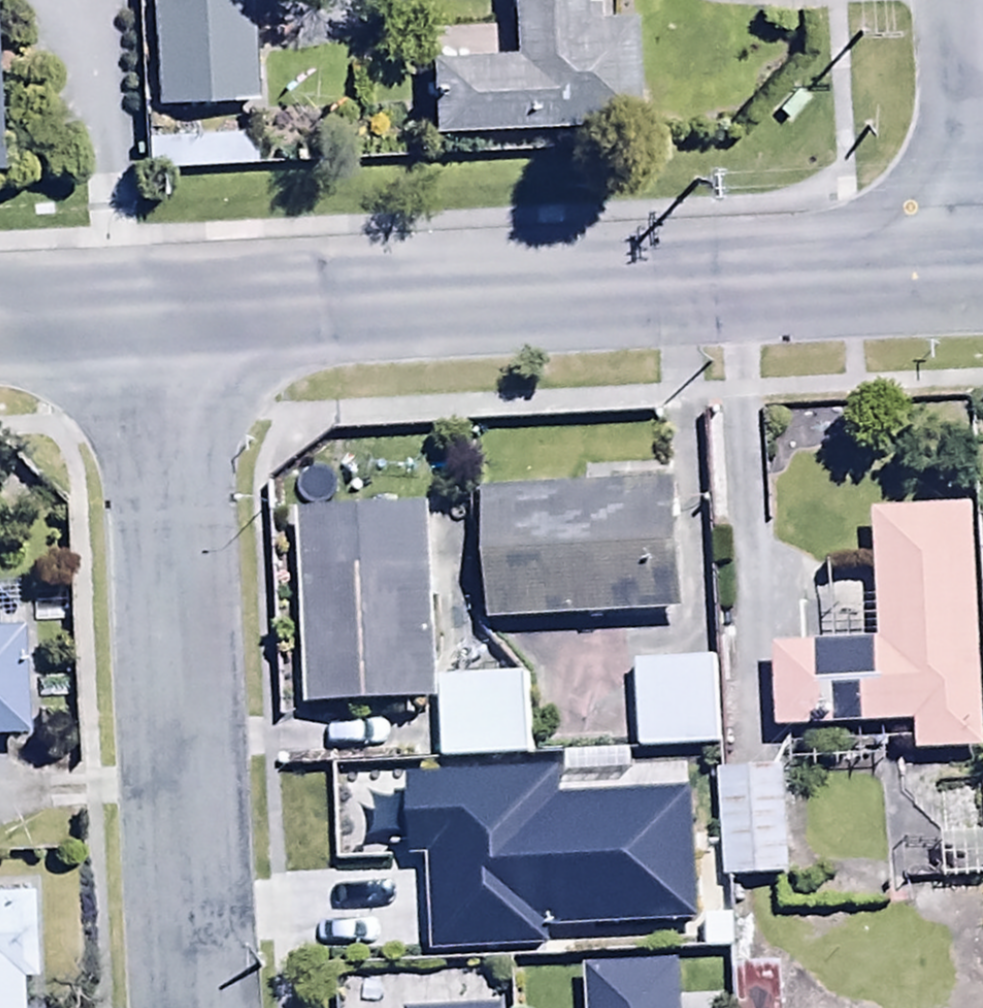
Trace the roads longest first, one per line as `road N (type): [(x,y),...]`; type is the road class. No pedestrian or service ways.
road 1 (tertiary): [(156,318),(980,279)]
road 2 (residential): [(156,318),(192,1007)]
road 3 (residential): [(980,279),(966,0)]
road 4 (tertiary): [(0,325),(156,318)]

